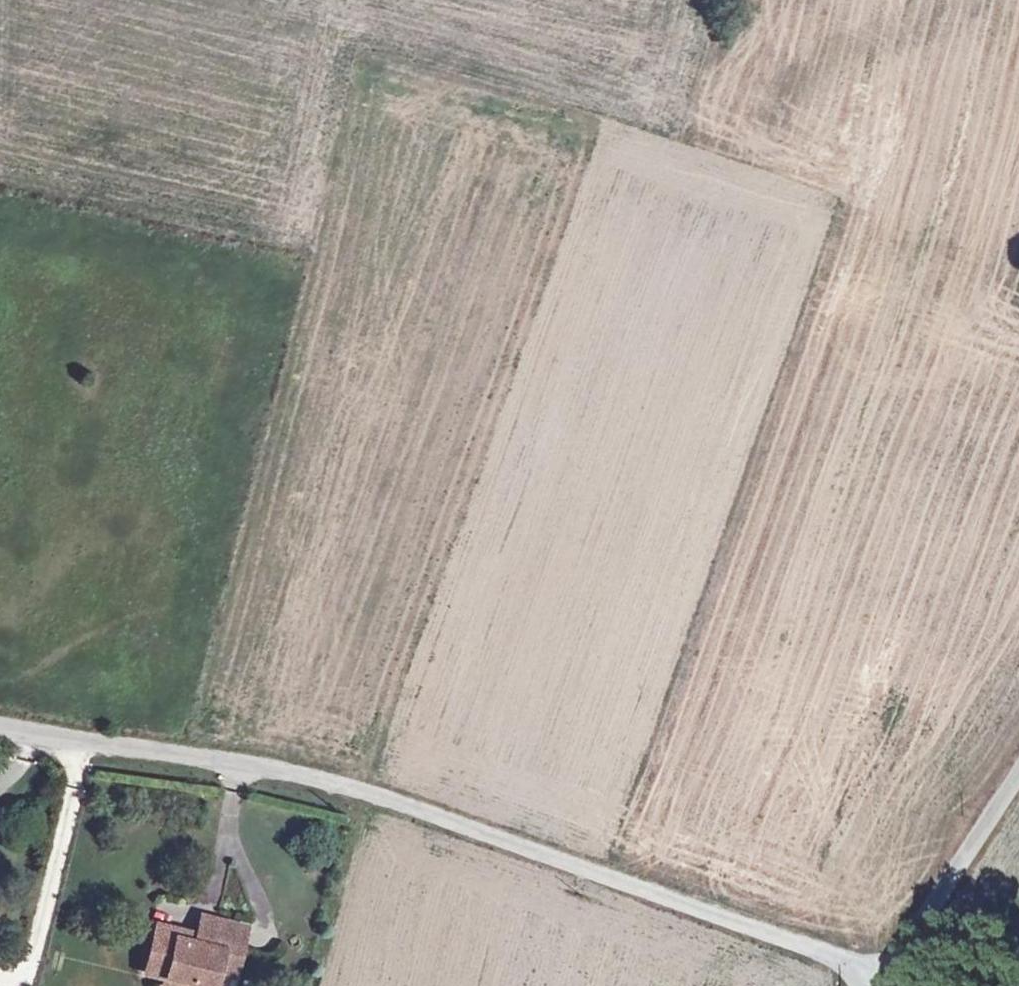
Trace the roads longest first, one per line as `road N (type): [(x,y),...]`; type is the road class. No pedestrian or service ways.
road 1 (unclassified): [(0,726),(76,744),(267,768),(536,836),(887,983)]
road 2 (unclassified): [(887,983),(1018,782)]
road 3 (unclassified): [(887,983),(981,960),(1018,961)]

